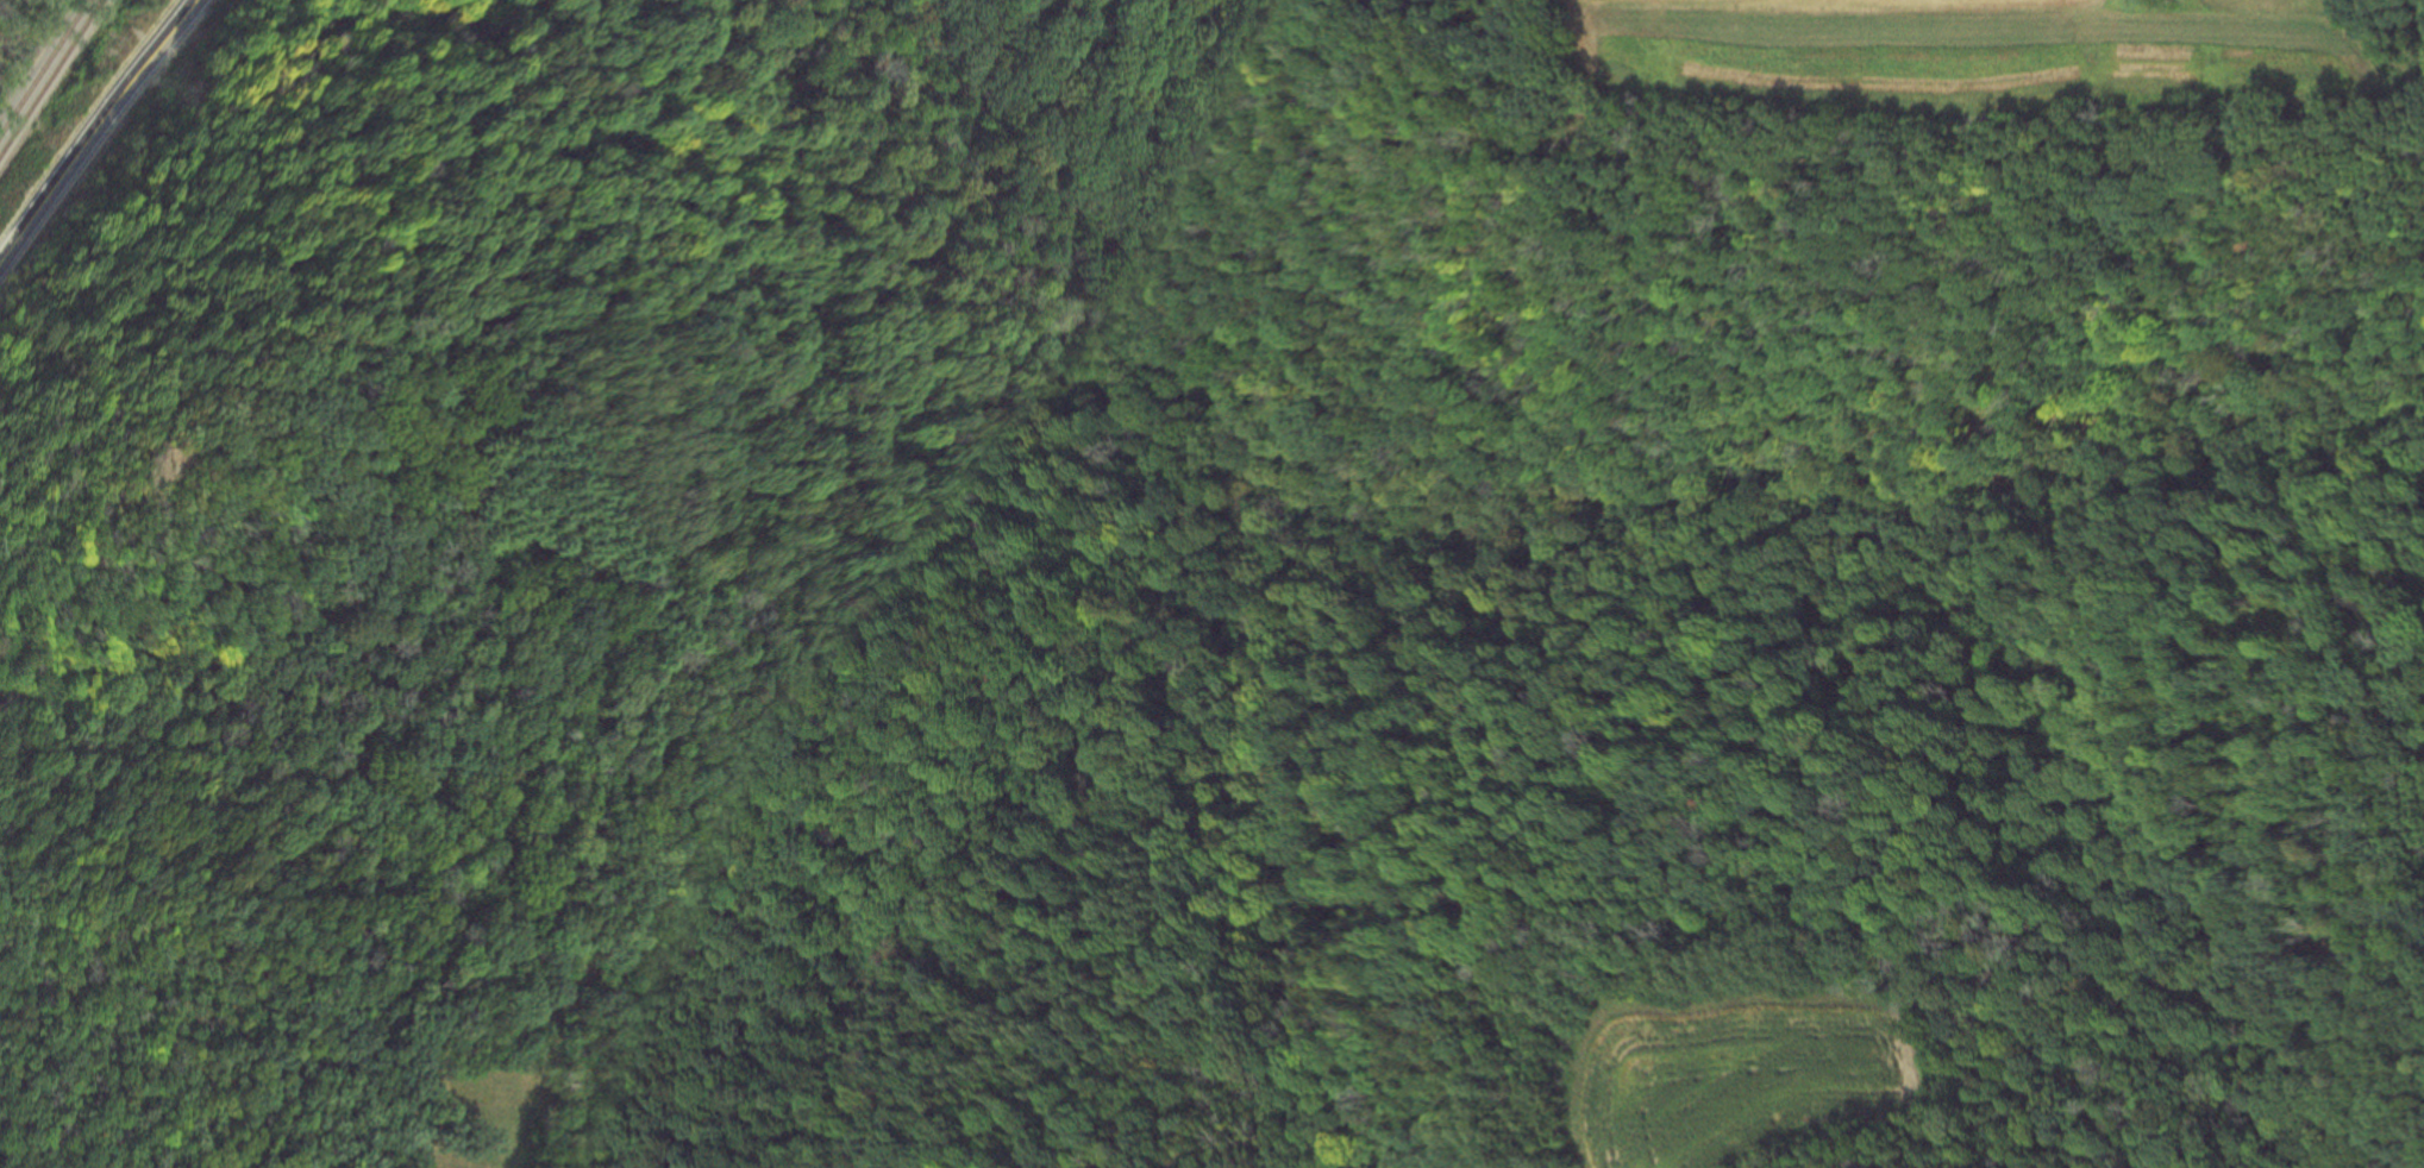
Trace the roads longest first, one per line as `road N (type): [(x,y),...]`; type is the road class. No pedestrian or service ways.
road 1 (primary): [(0,265),(193,0)]

